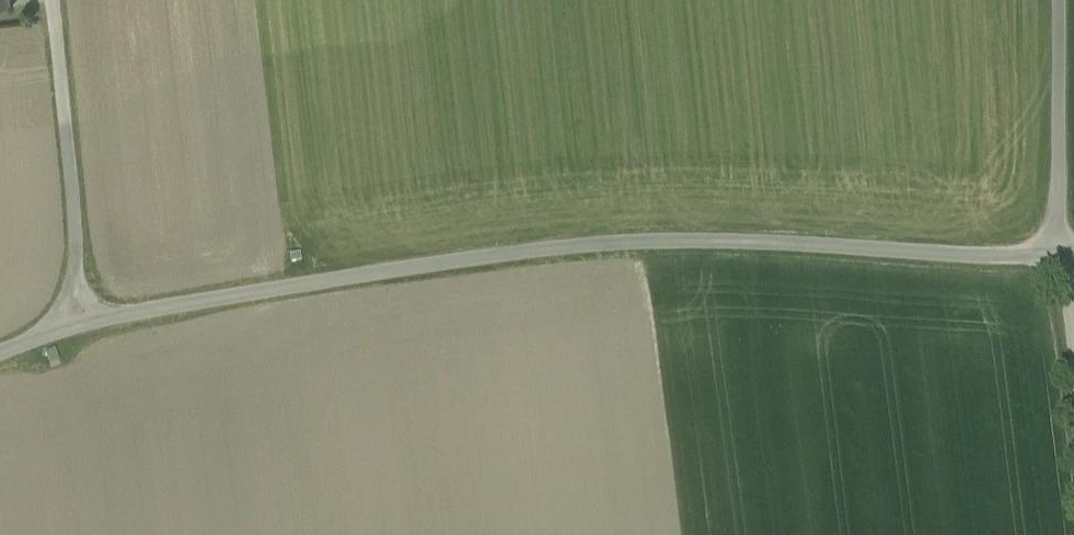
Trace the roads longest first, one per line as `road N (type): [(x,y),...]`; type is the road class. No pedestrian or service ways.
road 1 (unclassified): [(1063,253),(999,258),(601,243),(81,323)]
road 2 (unclassified): [(81,323),(53,0)]

